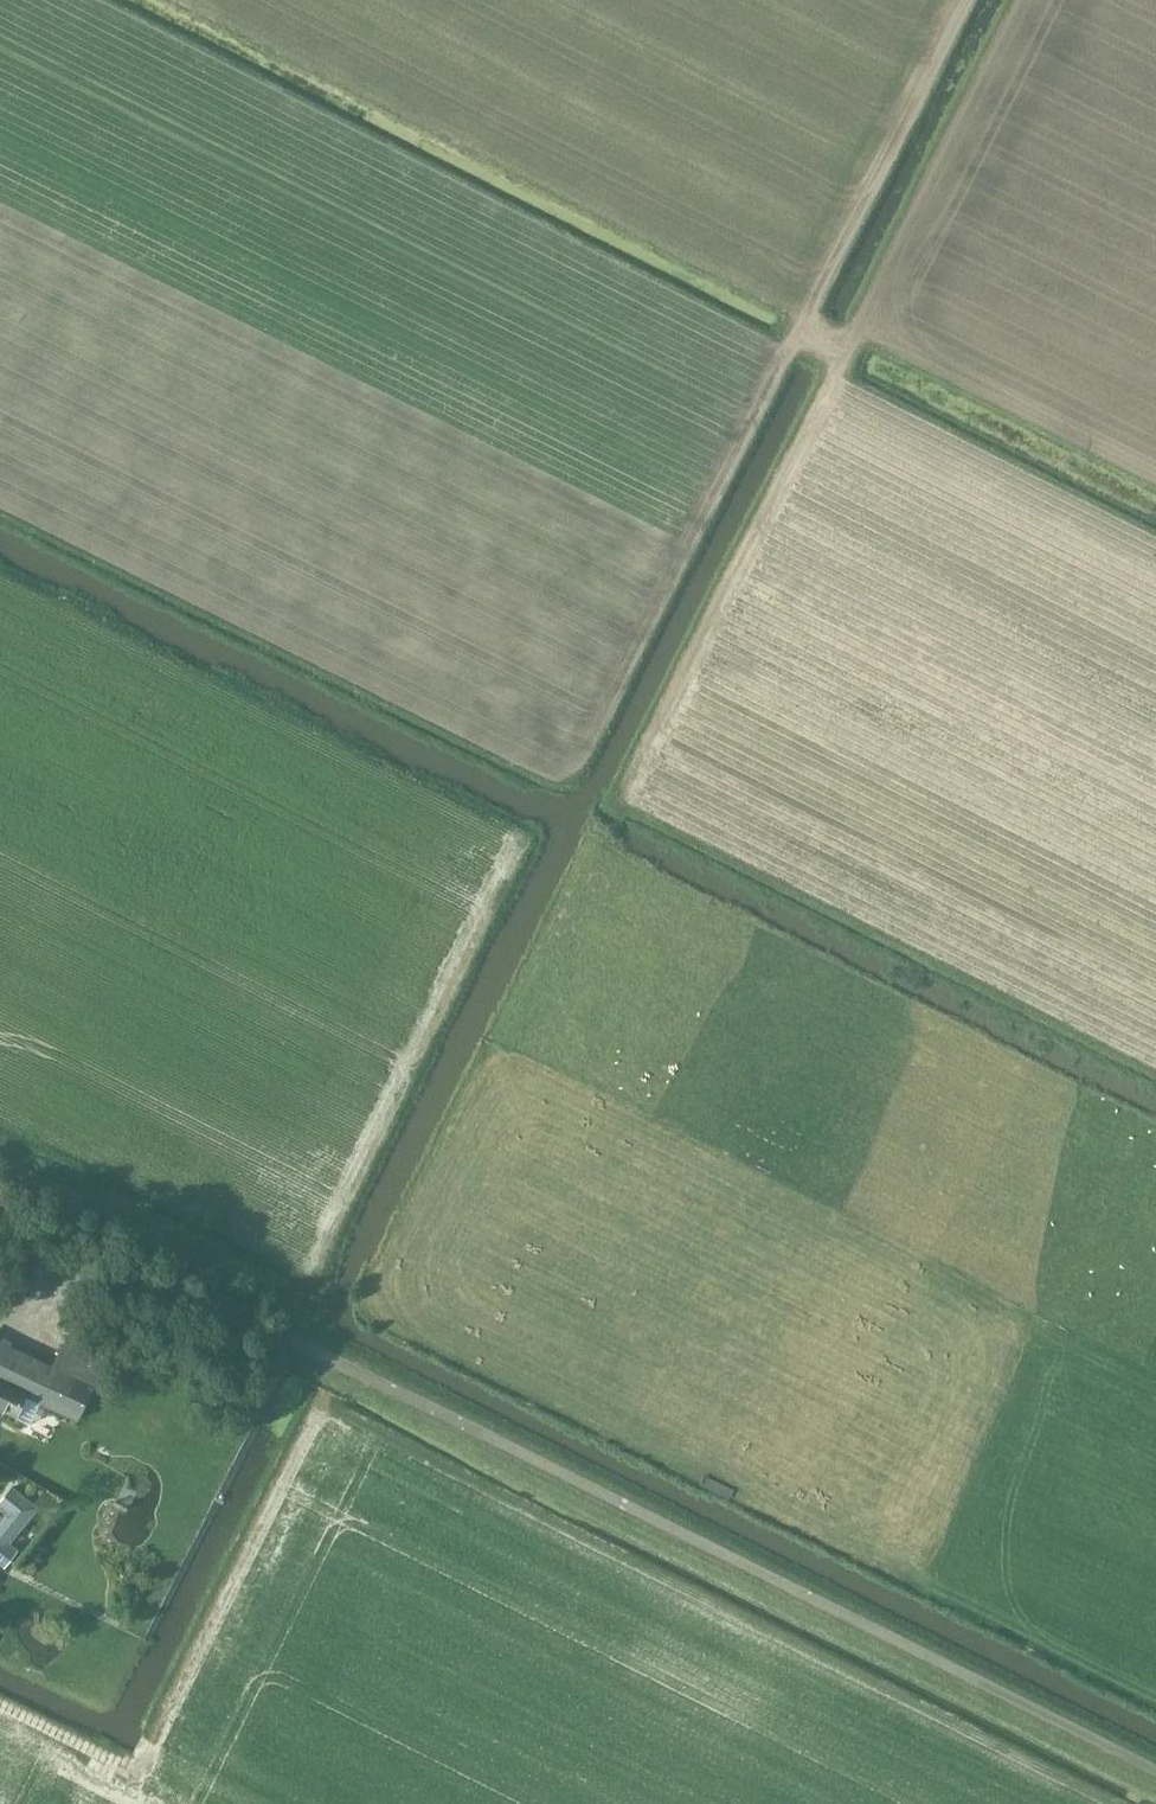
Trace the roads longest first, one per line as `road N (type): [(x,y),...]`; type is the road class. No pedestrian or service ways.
road 1 (track): [(600,846),(1027,0)]

